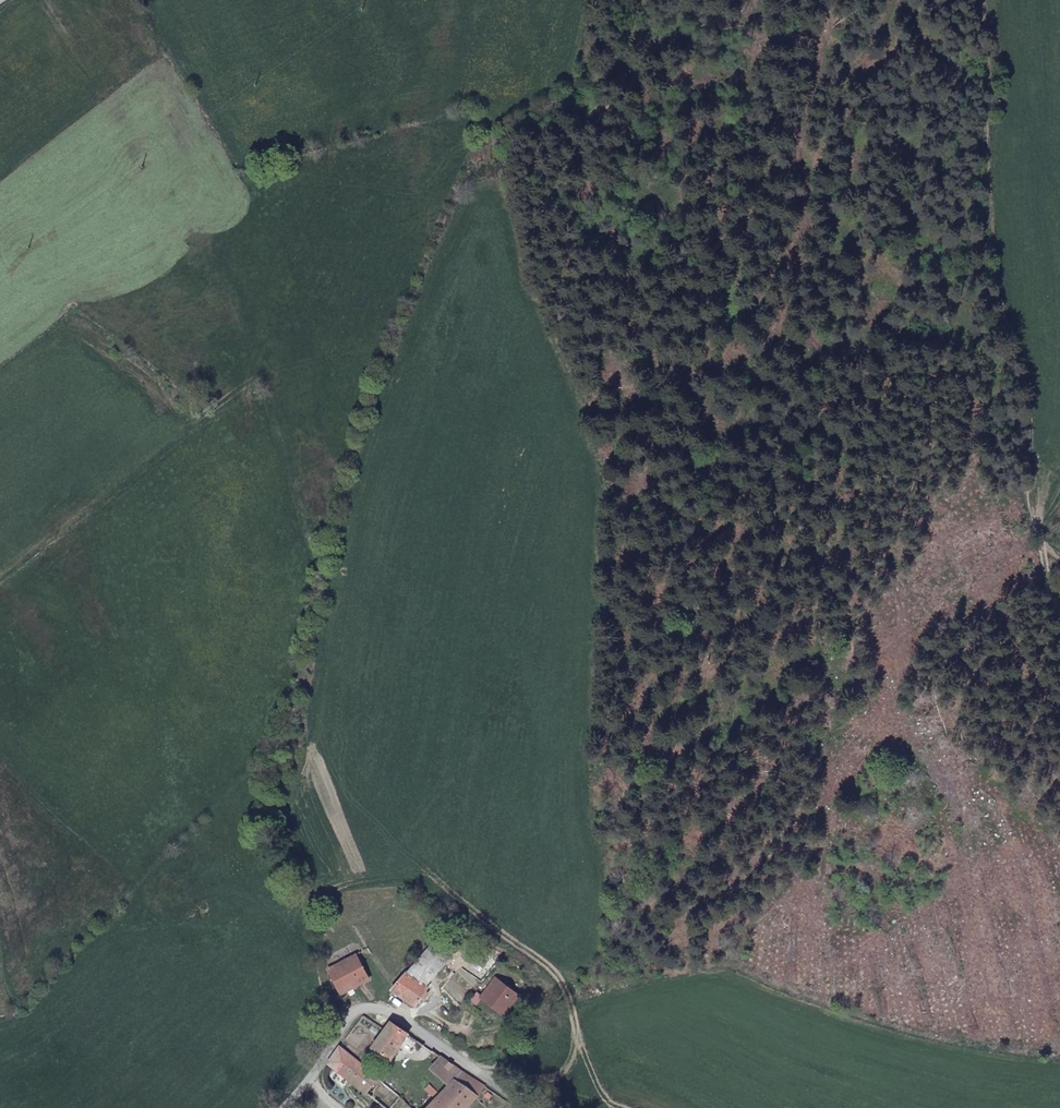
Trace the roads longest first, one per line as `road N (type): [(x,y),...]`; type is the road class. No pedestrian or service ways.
road 1 (track): [(1059,599),(1035,516),(1031,397),(1001,304),(987,0)]
road 2 (track): [(619,1107),(476,1064)]

